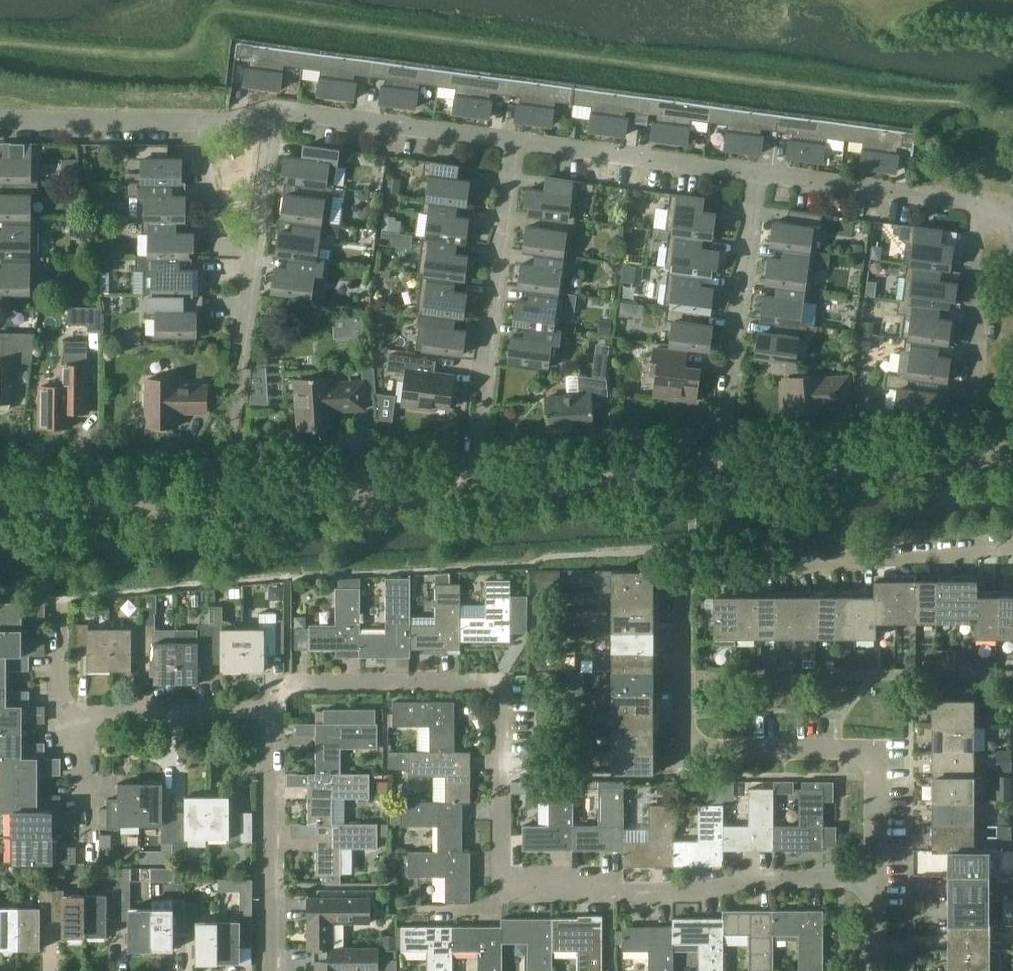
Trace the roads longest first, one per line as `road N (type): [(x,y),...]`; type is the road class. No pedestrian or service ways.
road 1 (residential): [(269,713),(289,684),(501,680),(504,891),(880,889)]
road 2 (residential): [(880,889),(877,751),(683,750),(684,583),(695,571),(1012,550)]
road 3 (residential): [(472,492),(514,139)]
road 4 (residential): [(718,478),(762,172)]
road 5 (residential): [(962,462),(977,364),(977,203)]
road 6 (residential): [(265,970),(269,713)]
road 7 (residential): [(222,508),(472,492)]
road 8 (residential): [(762,172),(514,139)]
road 9 (residential): [(222,508),(253,261)]
road 10 (residential): [(472,492),(718,478)]
road 11 (residential): [(718,478),(962,462)]
road 12 (residential): [(514,139),(275,110)]
road 13 (residential): [(0,507),(222,508)]
road 14 (residential): [(977,203),(762,172)]
road 15 (residential): [(196,123),(0,121)]
road 16 (residential): [(78,718),(269,713)]
road 17 (residential): [(253,261),(215,248),(196,123)]
road 18 (residential): [(253,261),(275,110)]
road 19 (residential): [(93,844),(78,718)]

